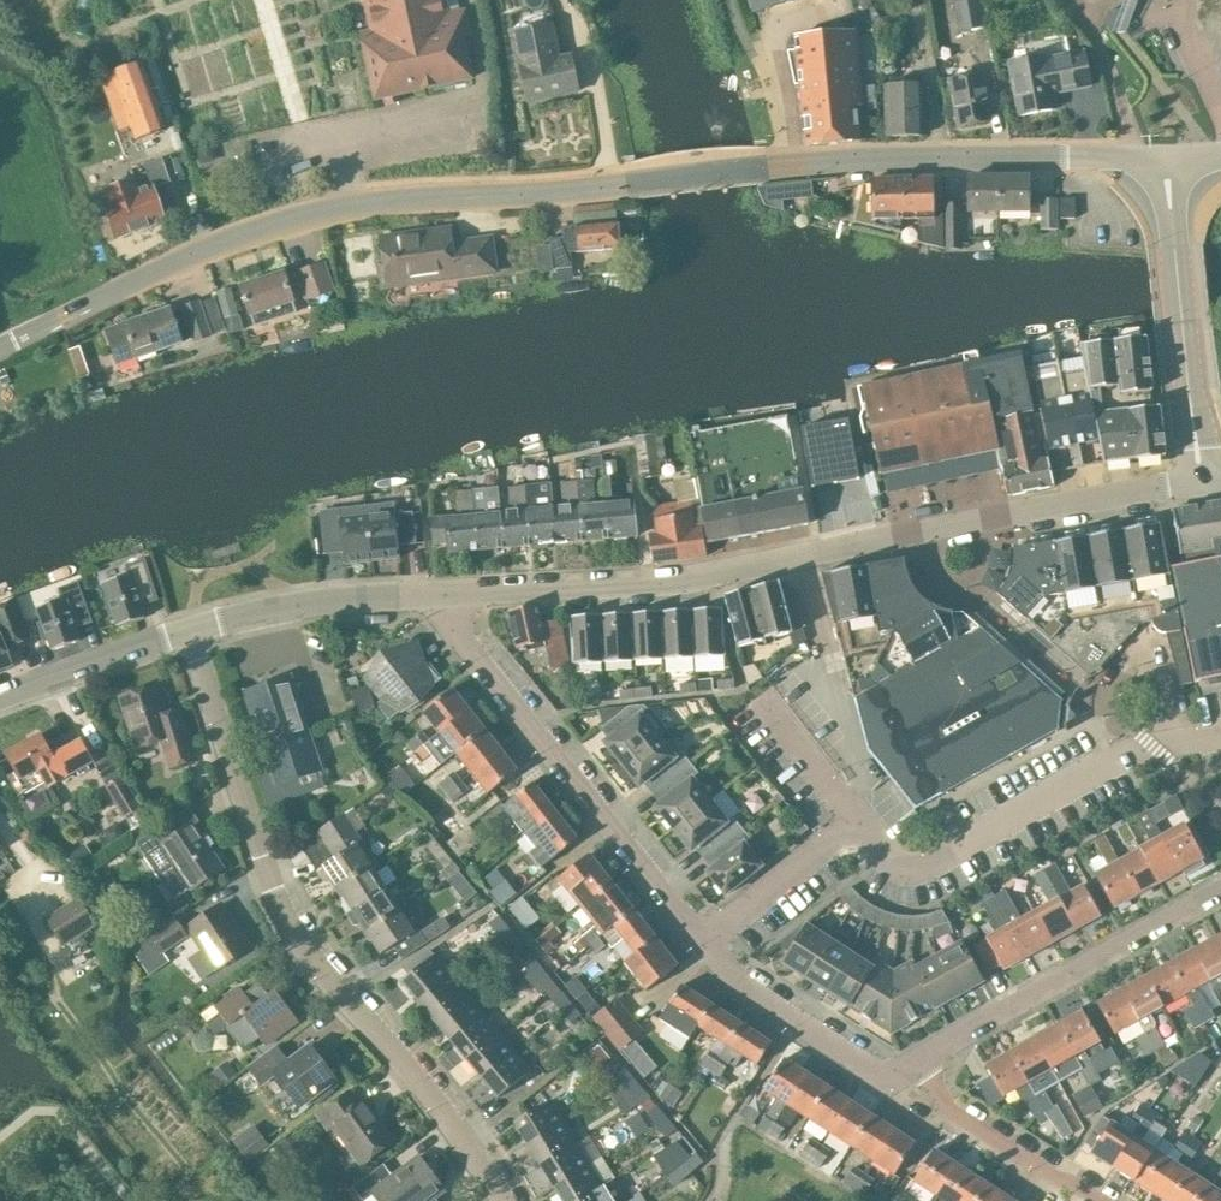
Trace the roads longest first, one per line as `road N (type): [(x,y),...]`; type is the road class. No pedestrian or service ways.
road 1 (tertiary): [(0,350),(212,245),(348,206),(788,164)]
road 2 (tertiary): [(443,594),(689,578),(1200,482)]
road 3 (residential): [(920,1061),(893,1075),(869,1069),(748,991),(455,632),(443,594)]
road 4 (residential): [(504,1200),(295,933),(245,805),(194,627)]
road 5 (tertiary): [(1170,156),(788,164)]
road 6 (residential): [(920,1061),(1220,893)]
road 7 (tertiary): [(1200,482),(1170,156)]
road 8 (tertiary): [(194,627),(318,603),(443,594)]
road 9 (residential): [(920,1061),(951,1110),(1099,1200)]
road 10 (tertiary): [(0,697),(194,627)]

